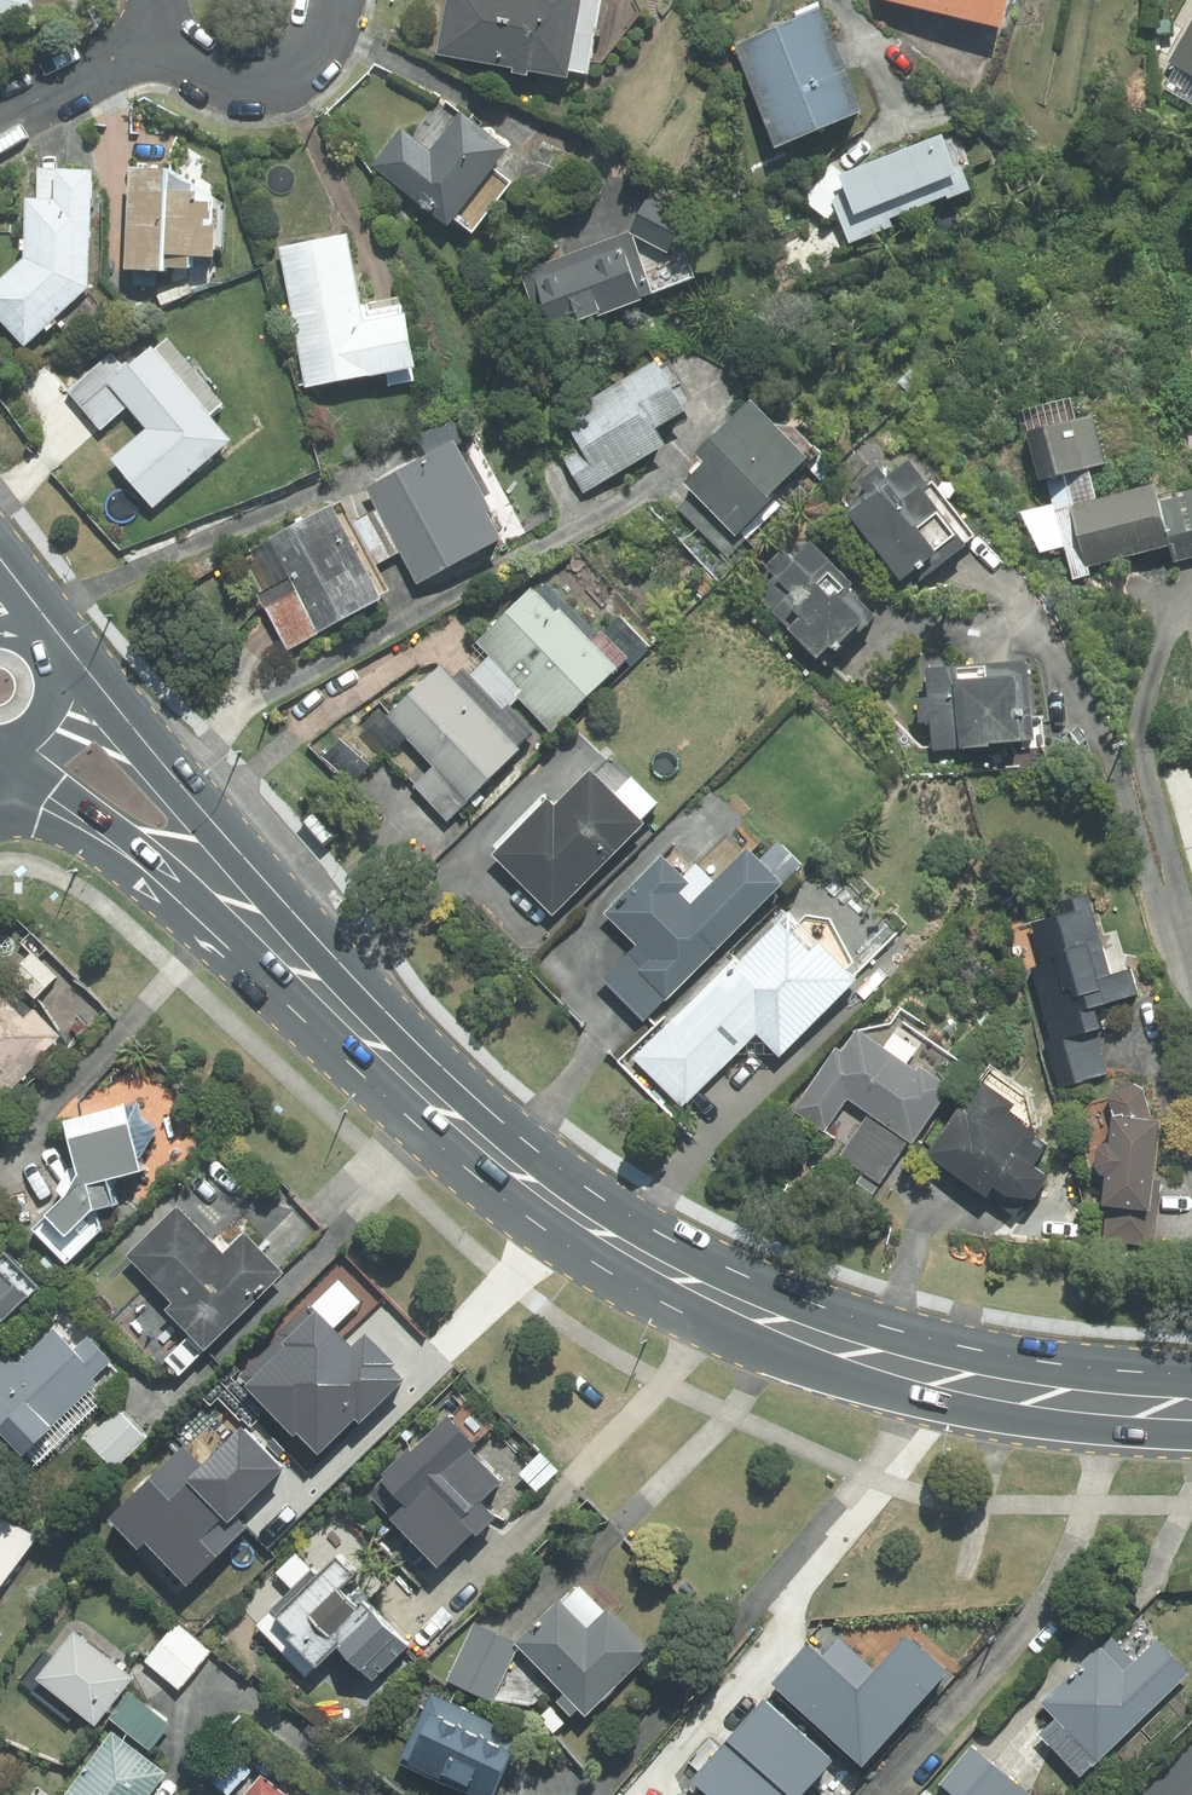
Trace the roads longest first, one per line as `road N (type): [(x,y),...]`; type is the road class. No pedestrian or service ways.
road 1 (primary): [(1191,1407),(1006,1391),(918,1372),(730,1302),(569,1212),(508,1165),(314,975)]
road 2 (primary): [(0,534),(218,801),(314,975)]
road 3 (primary): [(58,672),(197,818),(314,975)]
road 4 (primary): [(186,874),(12,738)]
road 5 (primary): [(186,874),(36,822),(0,823)]
road 6 (residential): [(165,34),(0,122)]
road 7 (residential): [(331,0),(312,47),(280,71),(243,79),(206,72)]
road 8 (primary): [(314,975),(186,874)]

